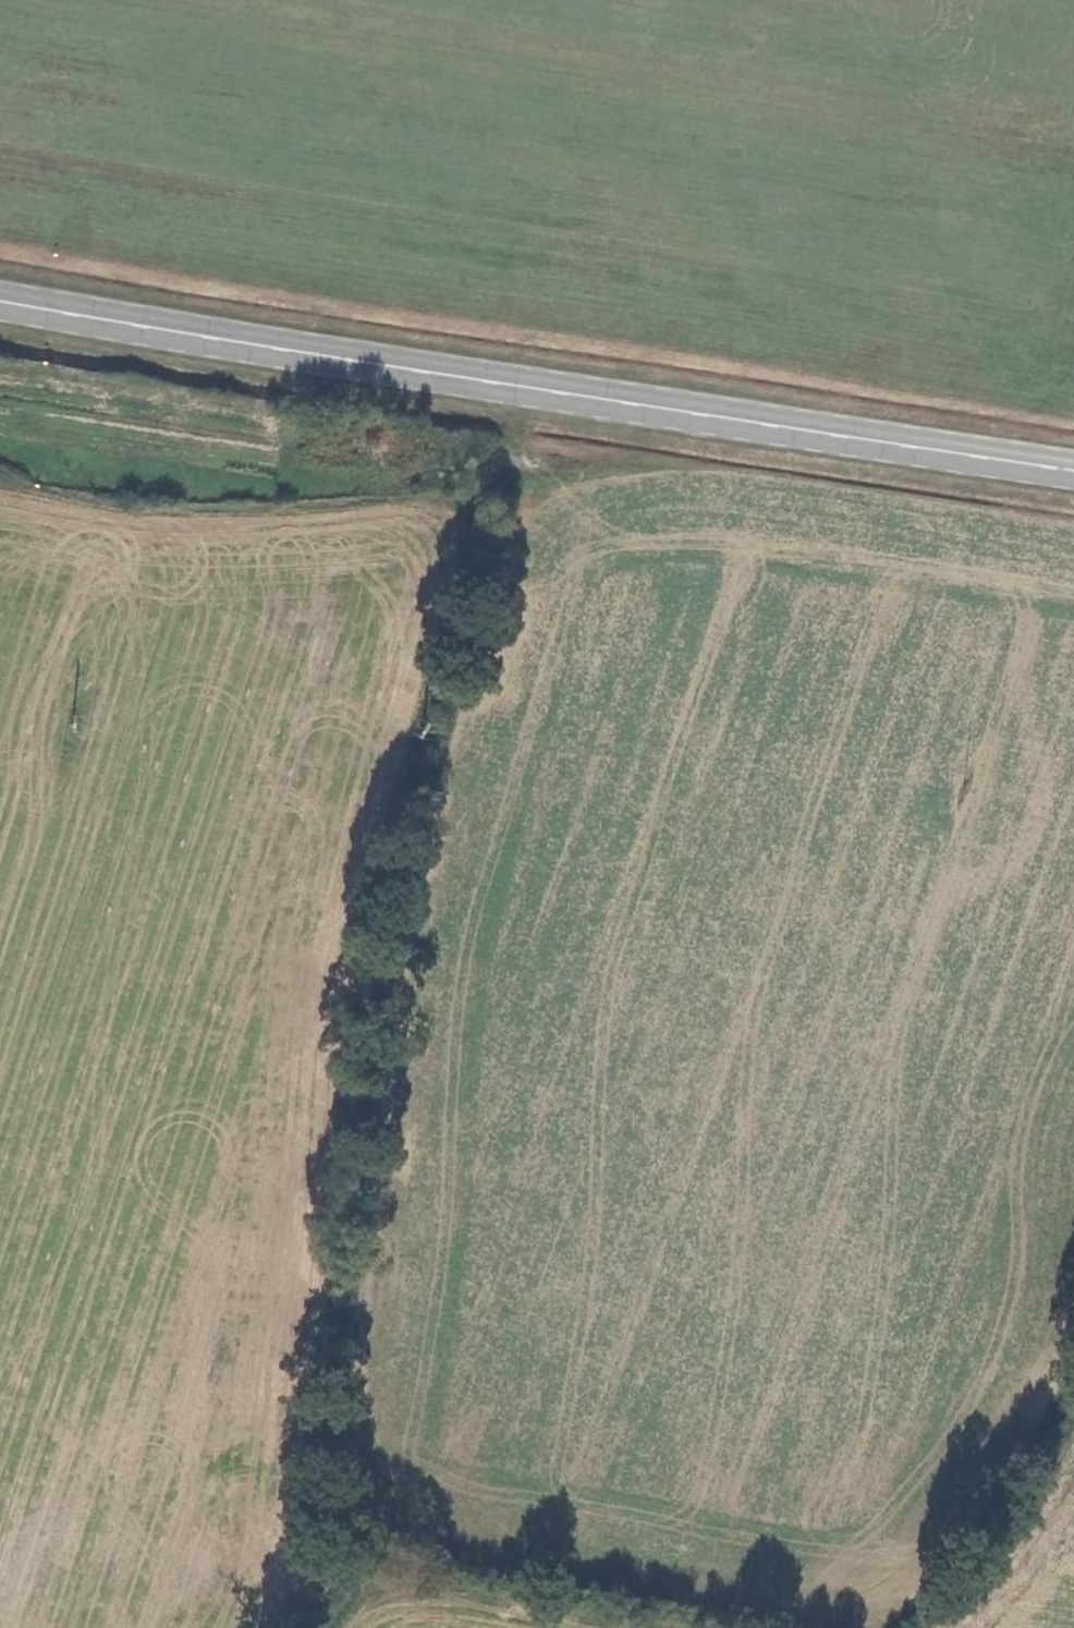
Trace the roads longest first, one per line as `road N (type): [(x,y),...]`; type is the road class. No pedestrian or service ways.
road 1 (primary): [(1073,471),(276,347)]
road 2 (primary): [(276,347),(88,293)]
road 3 (primary): [(81,336),(276,347)]
road 4 (residential): [(0,487),(50,374)]

